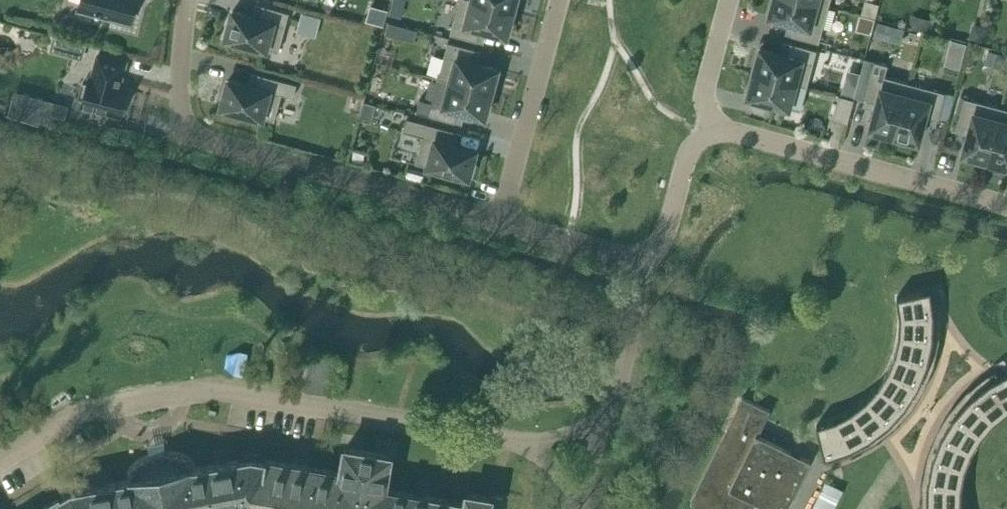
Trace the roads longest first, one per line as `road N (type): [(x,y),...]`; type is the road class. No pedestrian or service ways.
road 1 (residential): [(0,466),(118,406),(230,396),(537,443)]
road 2 (residential): [(500,226),(189,141),(182,61),(193,0)]
road 3 (residential): [(1006,207),(709,126)]
road 4 (residential): [(563,0),(500,226)]
road 5 (residential): [(607,416),(650,266)]
road 6 (residential): [(650,266),(500,226)]
road 7 (residential): [(650,266),(684,157),(709,126)]
road 8 (residential): [(709,126),(701,103),(731,0)]

